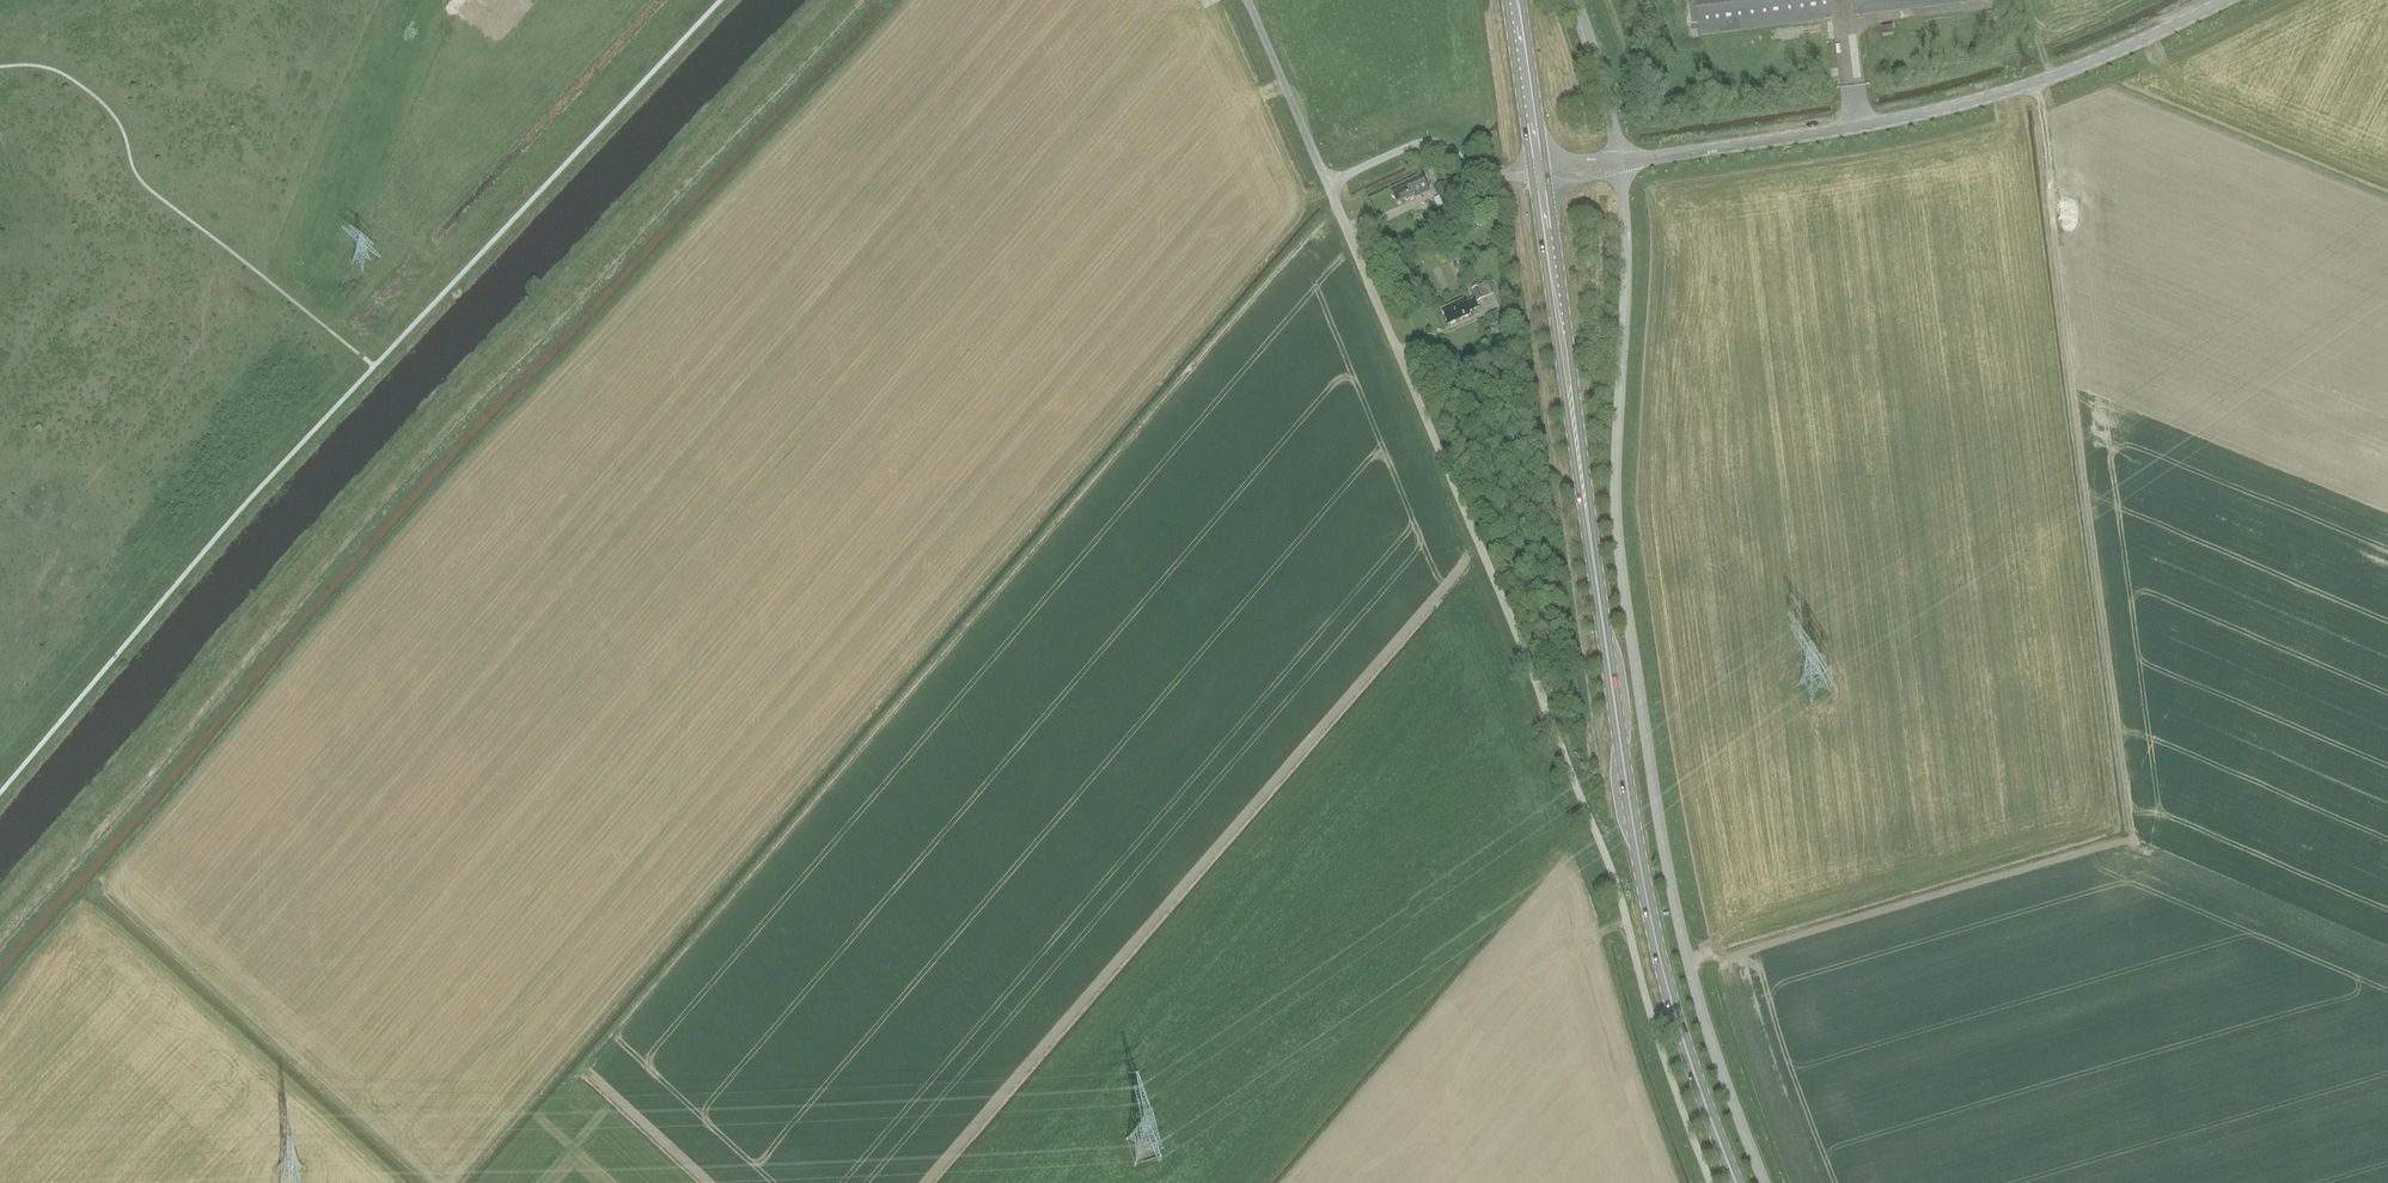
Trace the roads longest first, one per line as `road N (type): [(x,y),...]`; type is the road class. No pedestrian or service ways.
road 1 (unclassified): [(1711,1182),(1605,854),(1327,183)]
road 2 (unclassified): [(1765,1182),(1689,967),(1624,592),(1616,488),(1626,268),(1620,162)]
road 3 (primary): [(1737,1182),(1656,941),(1586,508)]
road 4 (tertiary): [(1620,162),(1972,102),(2076,68),(2226,0)]
road 5 (primary): [(1531,172),(1586,508)]
road 6 (primary): [(1586,508),(1548,183)]
road 7 (unclassified): [(1327,183),(1428,142),(1483,174),(1531,172)]
road 8 (unclassified): [(1327,183),(1247,0)]
road 9 (primary): [(1506,0),(1531,172)]
road 10 (unclassified): [(1620,162),(1575,0)]
road 11 (primary): [(1545,162),(1523,0)]

